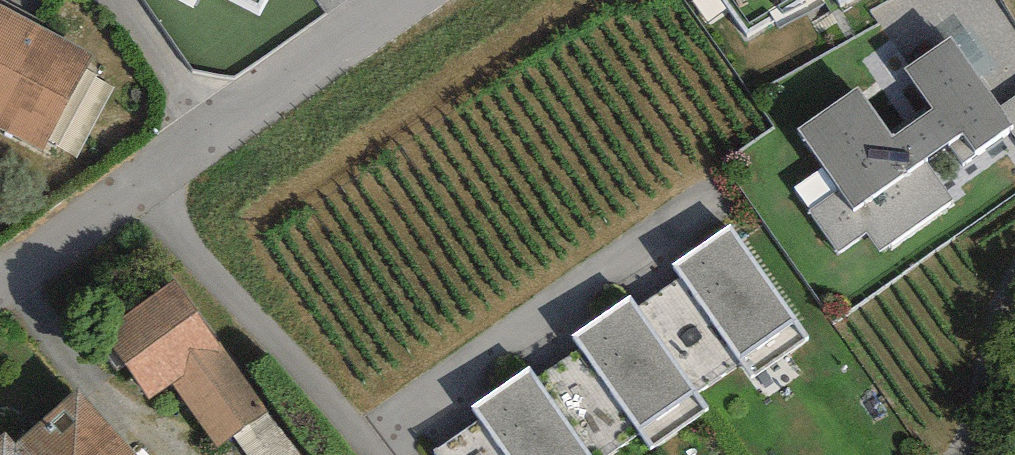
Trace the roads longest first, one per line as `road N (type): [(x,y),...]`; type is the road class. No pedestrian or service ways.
road 1 (residential): [(136,188),(362,454)]
road 2 (residential): [(400,0),(136,188)]
road 3 (residential): [(136,188),(0,282)]
road 4 (residential): [(963,454),(1014,309)]

